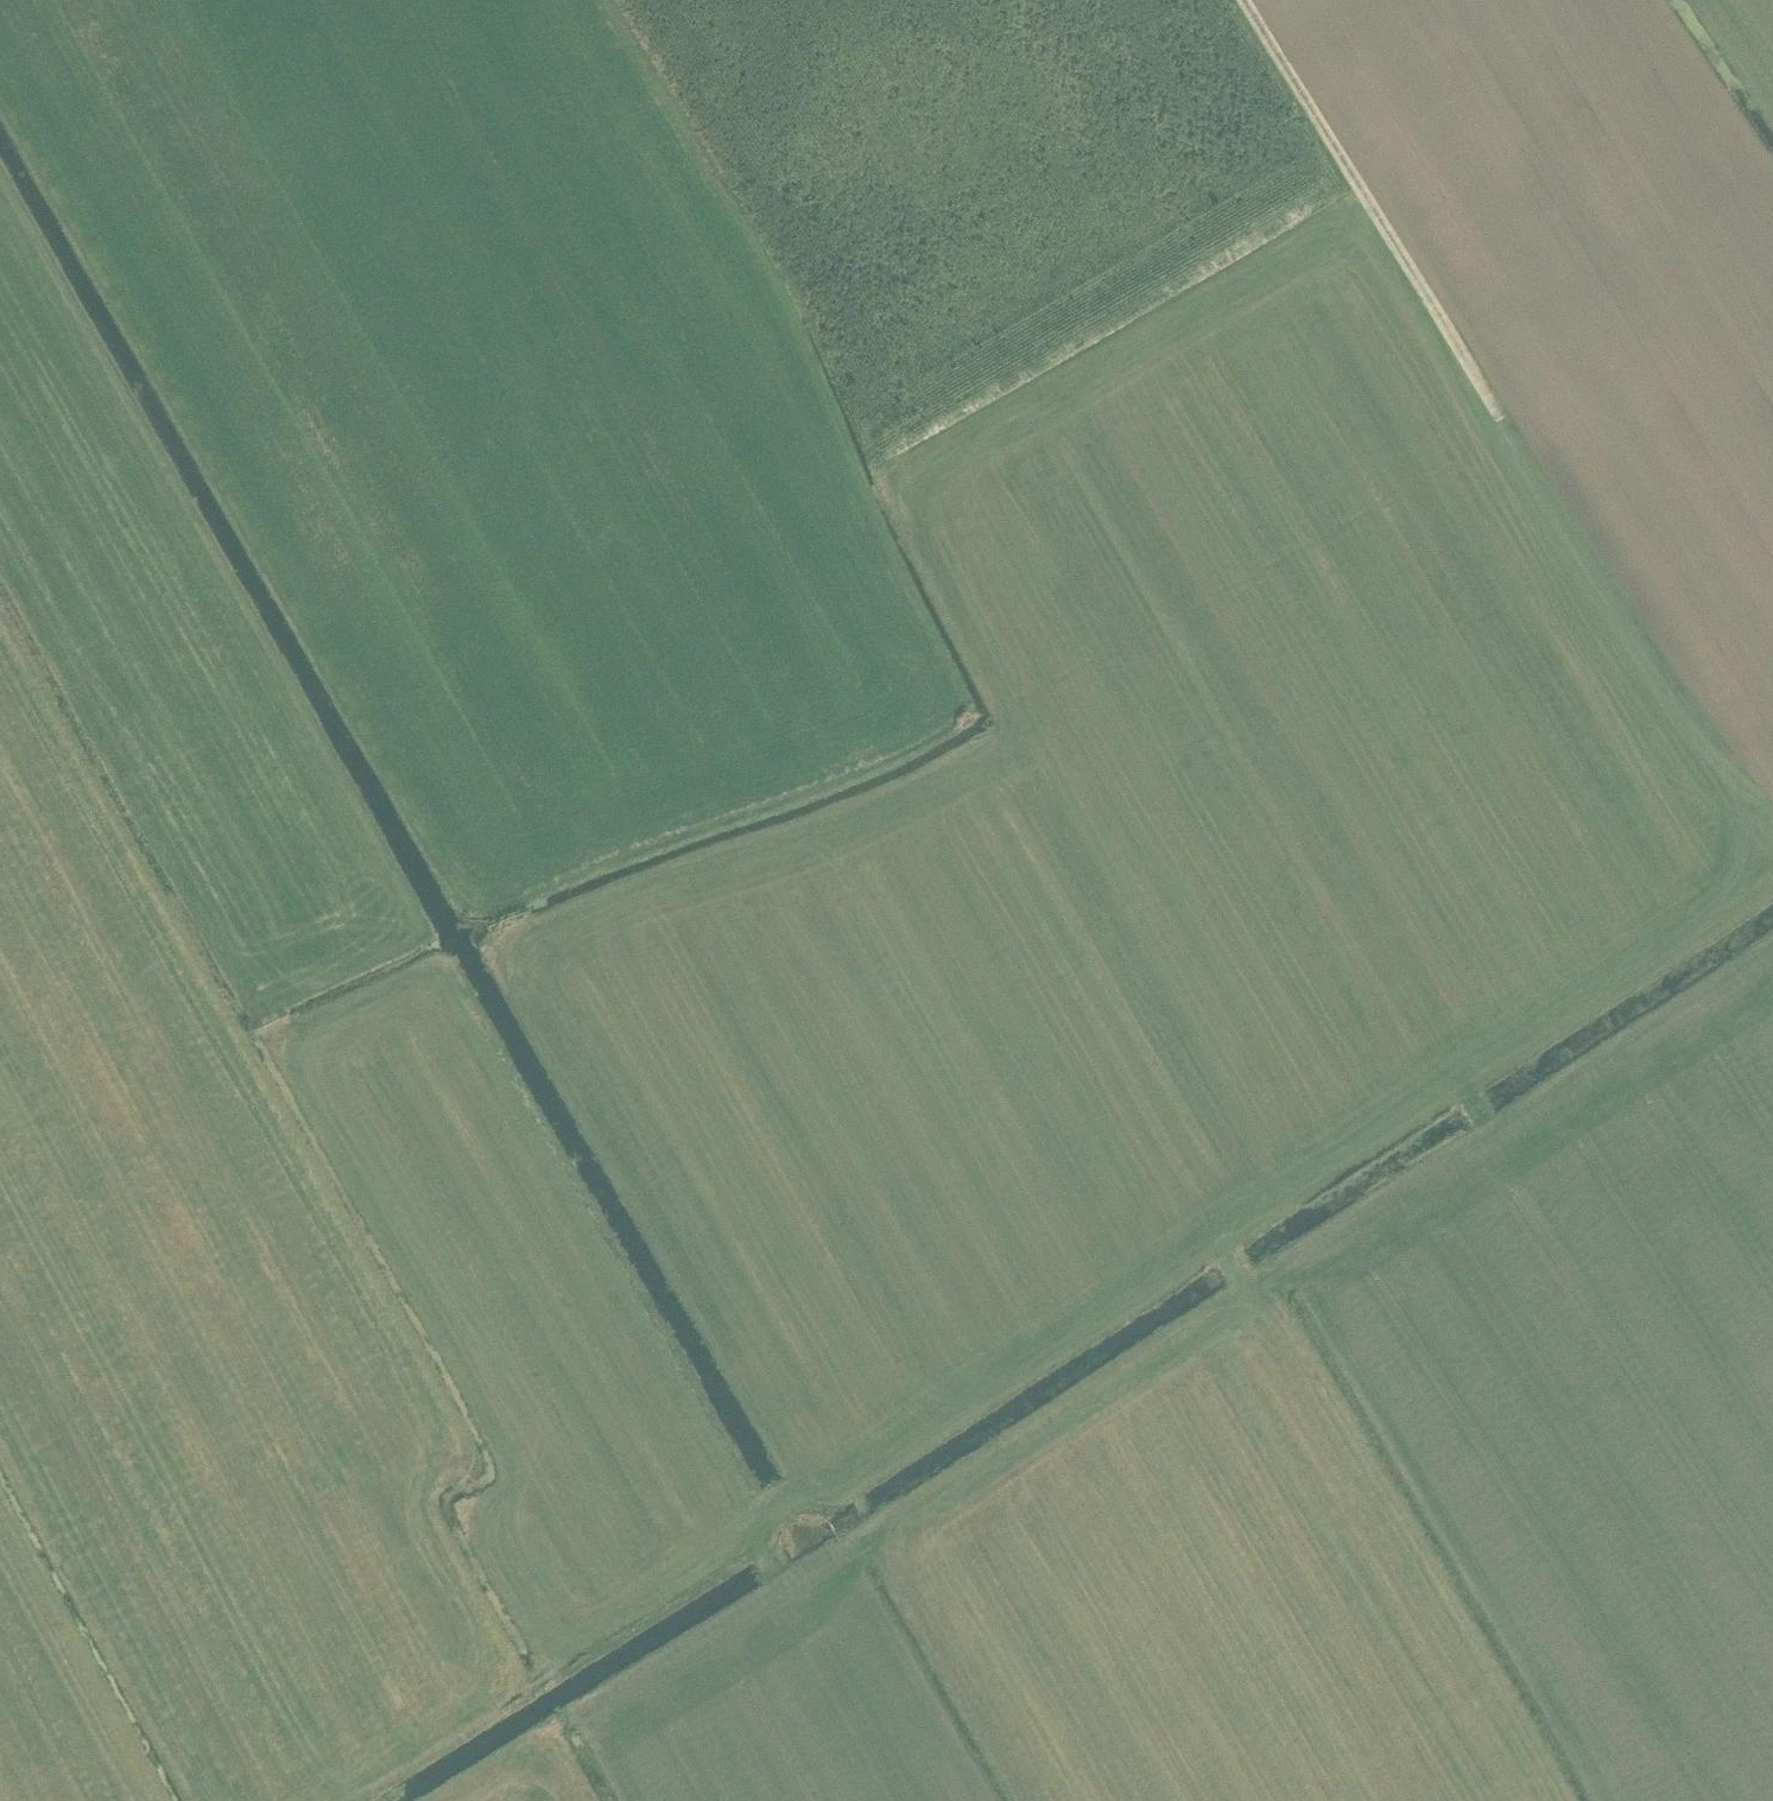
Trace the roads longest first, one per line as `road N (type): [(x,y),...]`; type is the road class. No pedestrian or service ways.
road 1 (track): [(1243,0),(1501,413)]

